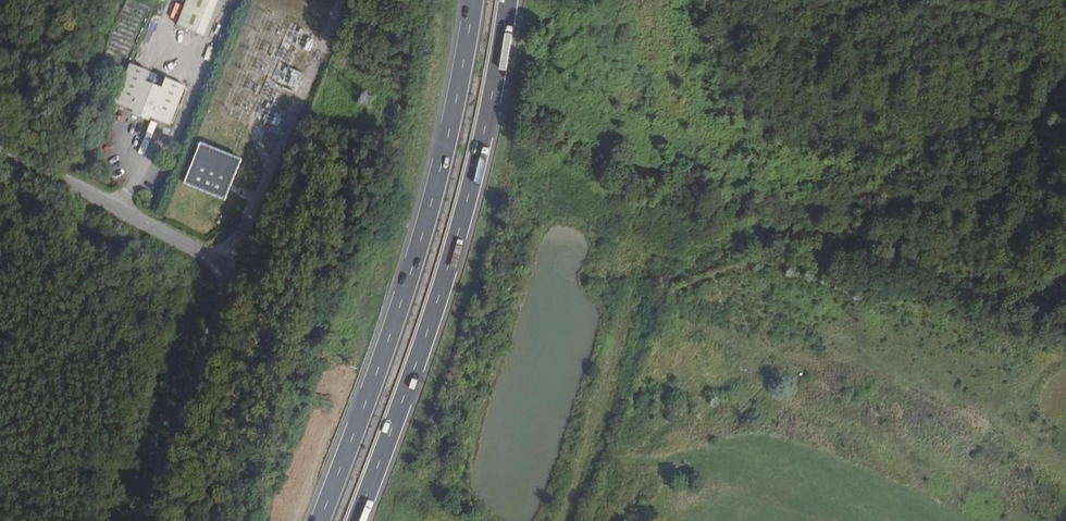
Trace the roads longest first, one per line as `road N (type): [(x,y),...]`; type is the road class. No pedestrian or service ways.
road 1 (trunk): [(473,0),(416,250),(315,520)]
road 2 (trunk): [(353,520),(449,260),(507,0)]
road 3 (unclassified): [(0,145),(229,267),(219,323),(144,520)]
road 4 (track): [(565,520),(610,390)]

